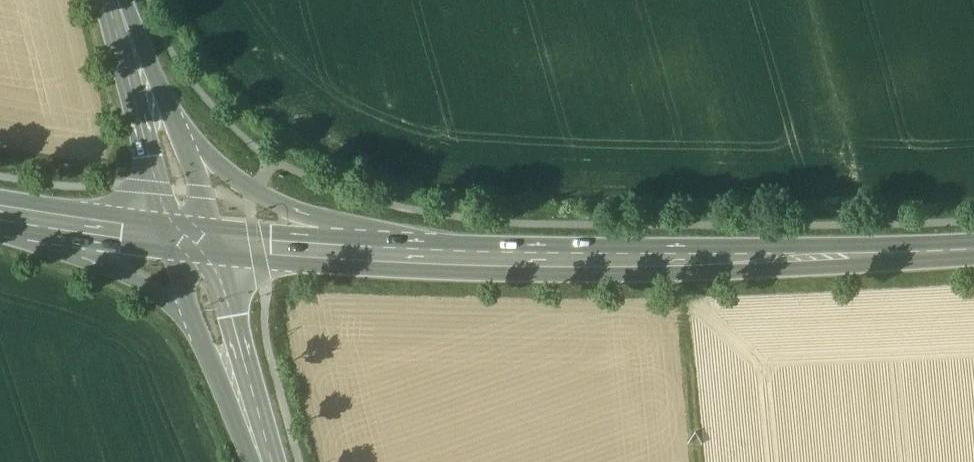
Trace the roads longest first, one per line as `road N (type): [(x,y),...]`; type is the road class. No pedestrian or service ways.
road 1 (secondary): [(973,244),(703,258),(406,258)]
road 2 (secondary): [(0,219),(157,293),(191,320),(226,367),(254,437)]
road 3 (secondary): [(406,258),(257,196),(154,112)]
road 4 (secondary): [(406,258),(196,240)]
road 5 (secondary): [(254,437),(196,240)]
road 6 (secondary): [(196,240),(0,214)]
road 7 (track): [(707,461),(694,322)]
road 8 (secondary): [(196,240),(154,112)]

